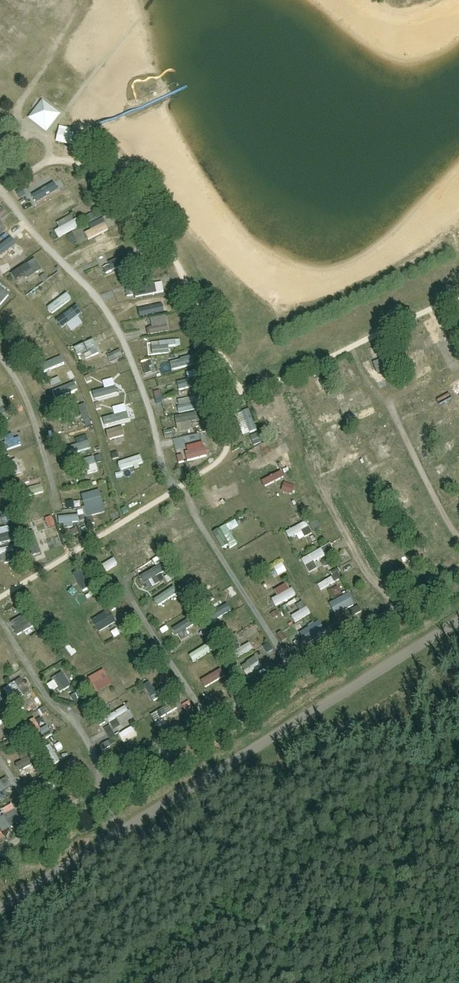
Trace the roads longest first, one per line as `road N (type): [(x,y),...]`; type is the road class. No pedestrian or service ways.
road 1 (residential): [(0,902),(458,618)]
road 2 (track): [(101,982),(297,836),(418,821),(458,844)]

